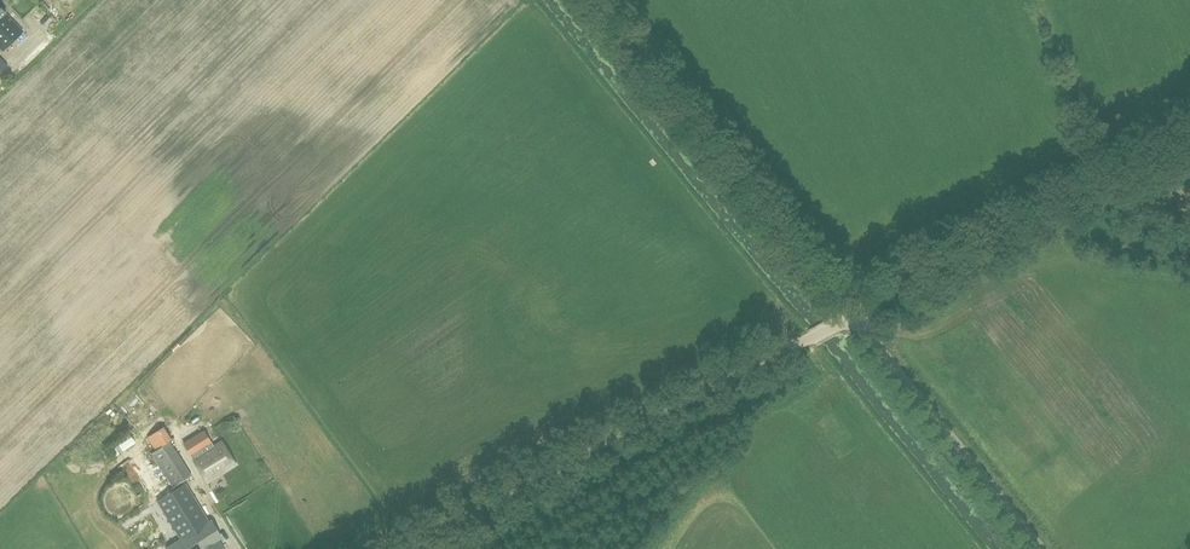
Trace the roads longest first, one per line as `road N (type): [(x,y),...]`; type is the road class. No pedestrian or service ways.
road 1 (unclassified): [(407,548),(853,313)]
road 2 (track): [(853,313),(1189,131)]
road 3 (unclassified): [(1042,548),(853,313)]

